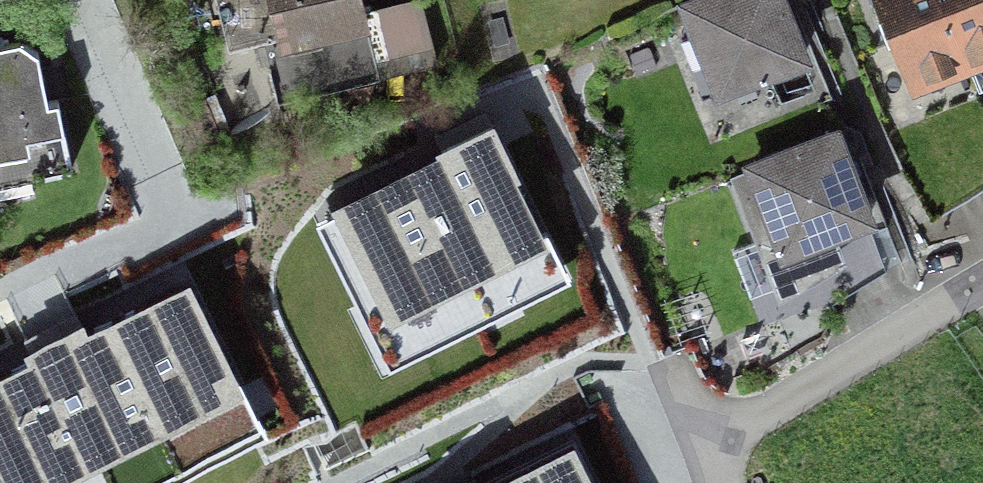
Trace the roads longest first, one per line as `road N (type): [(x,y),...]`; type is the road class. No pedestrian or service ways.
road 1 (residential): [(982,282),(687,460)]

